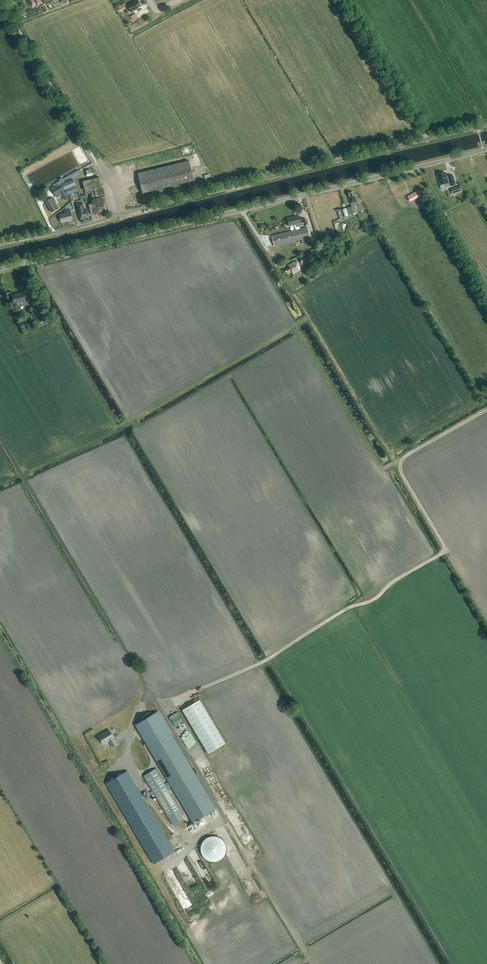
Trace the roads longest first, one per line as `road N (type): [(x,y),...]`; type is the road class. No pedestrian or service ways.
road 1 (unclassified): [(0,244),(486,124)]
road 2 (unclassified): [(0,269),(486,150)]
road 3 (track): [(194,691),(372,601),(444,551),(401,463),(486,409)]

